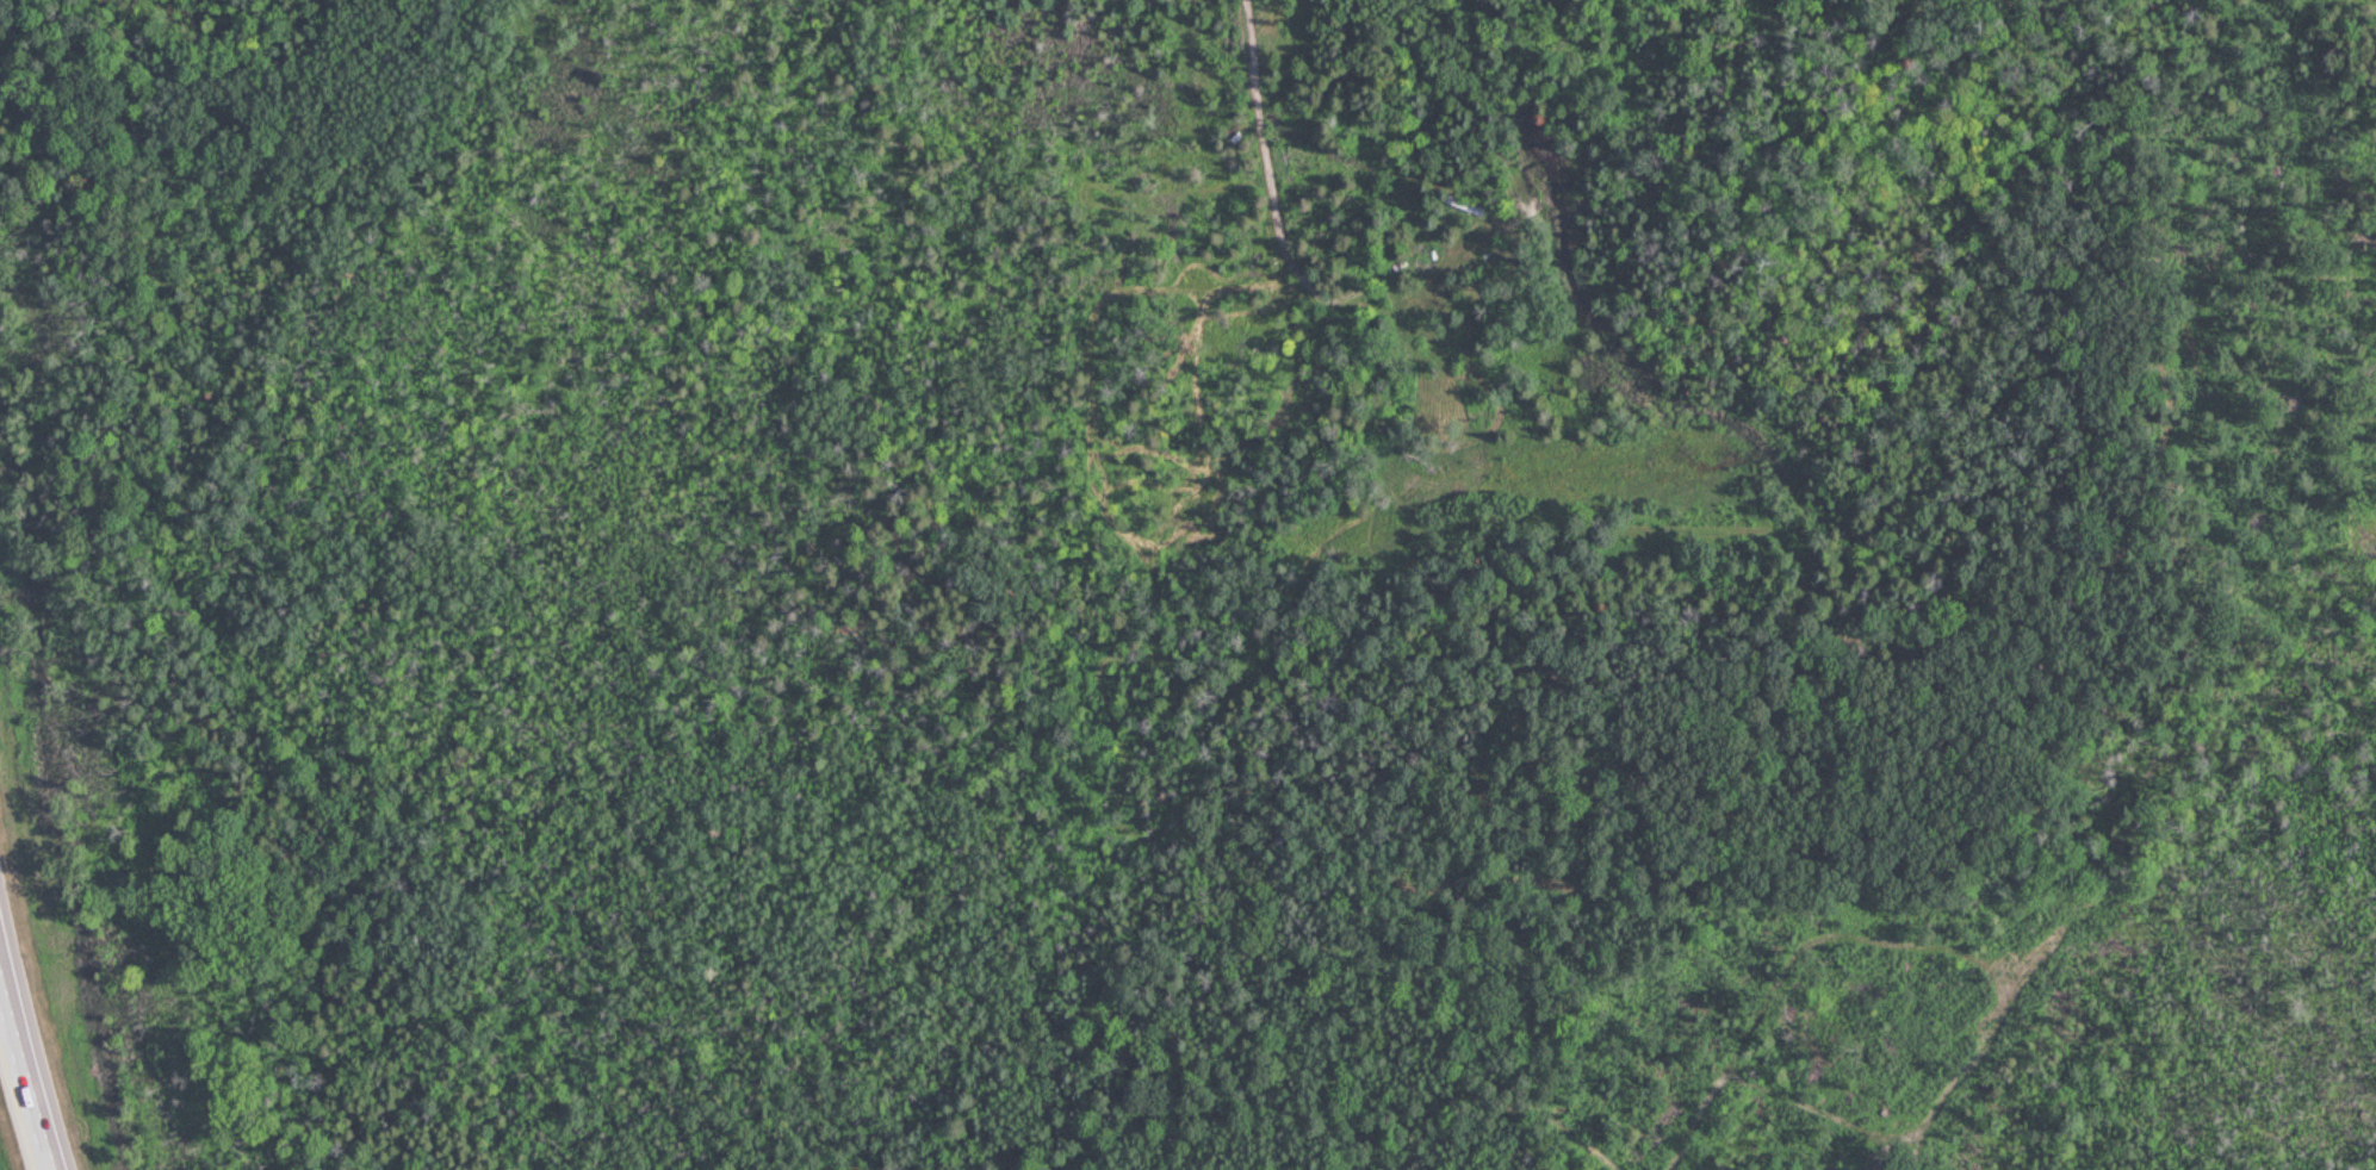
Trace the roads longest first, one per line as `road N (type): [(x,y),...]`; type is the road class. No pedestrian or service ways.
road 1 (motorway): [(58,1169),(0,970)]

